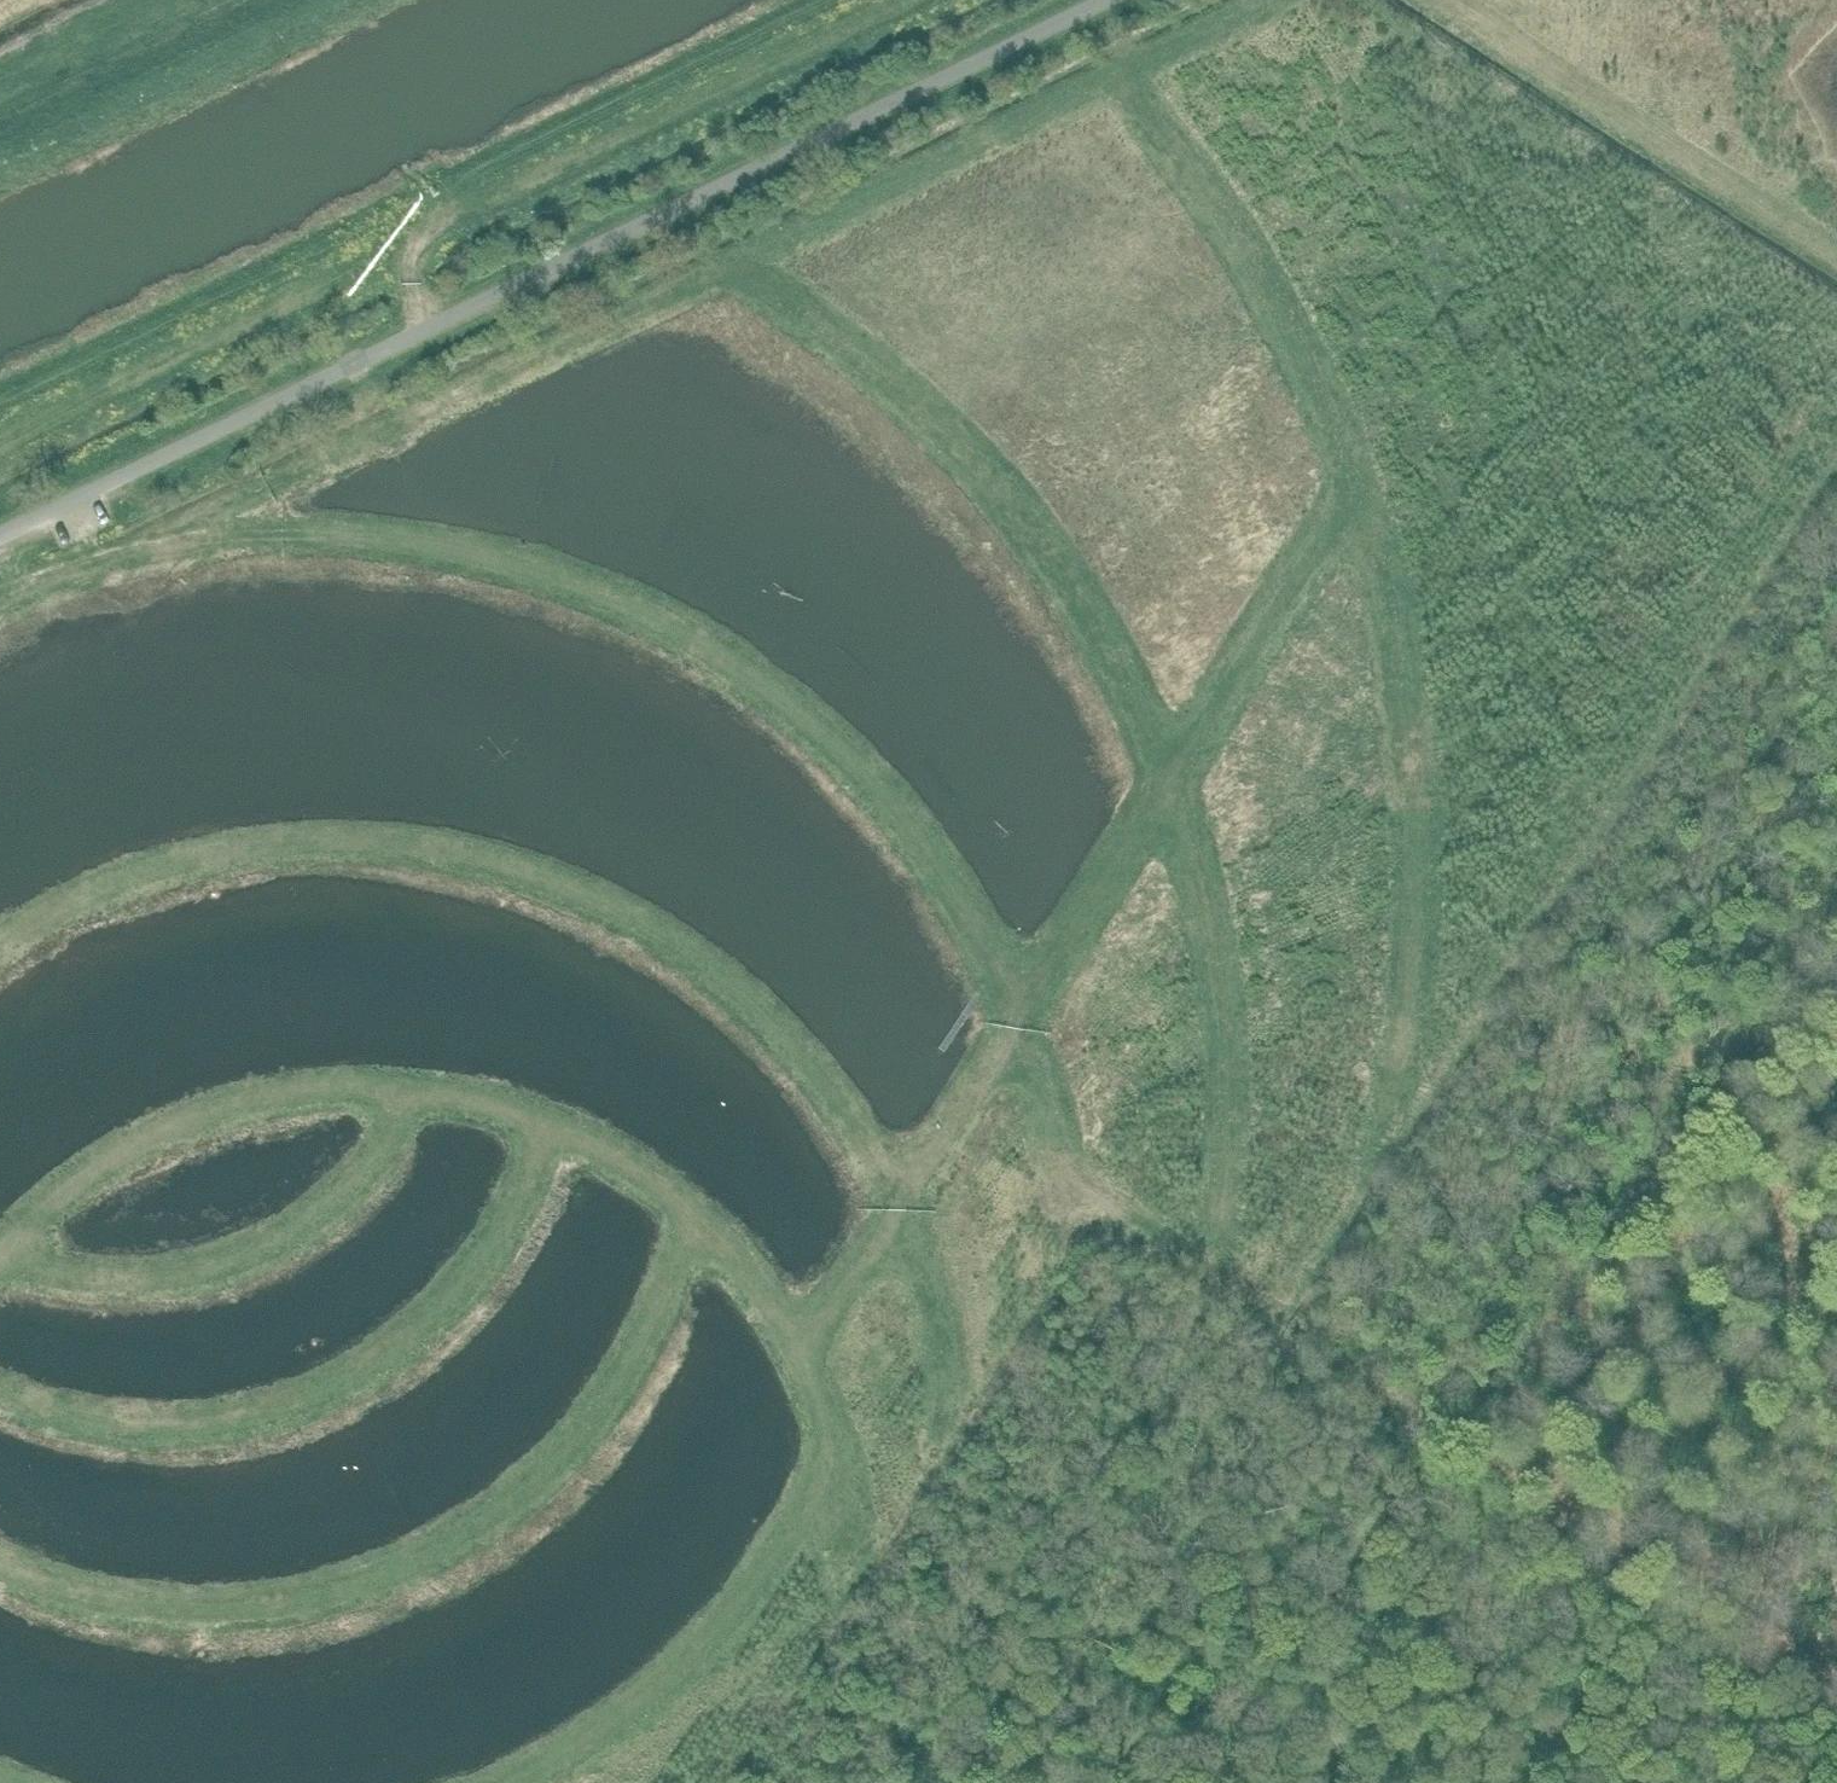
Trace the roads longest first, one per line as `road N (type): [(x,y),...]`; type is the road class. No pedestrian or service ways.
road 1 (unclassified): [(0,538),(1109,0)]
road 2 (track): [(1836,267),(1437,0)]

